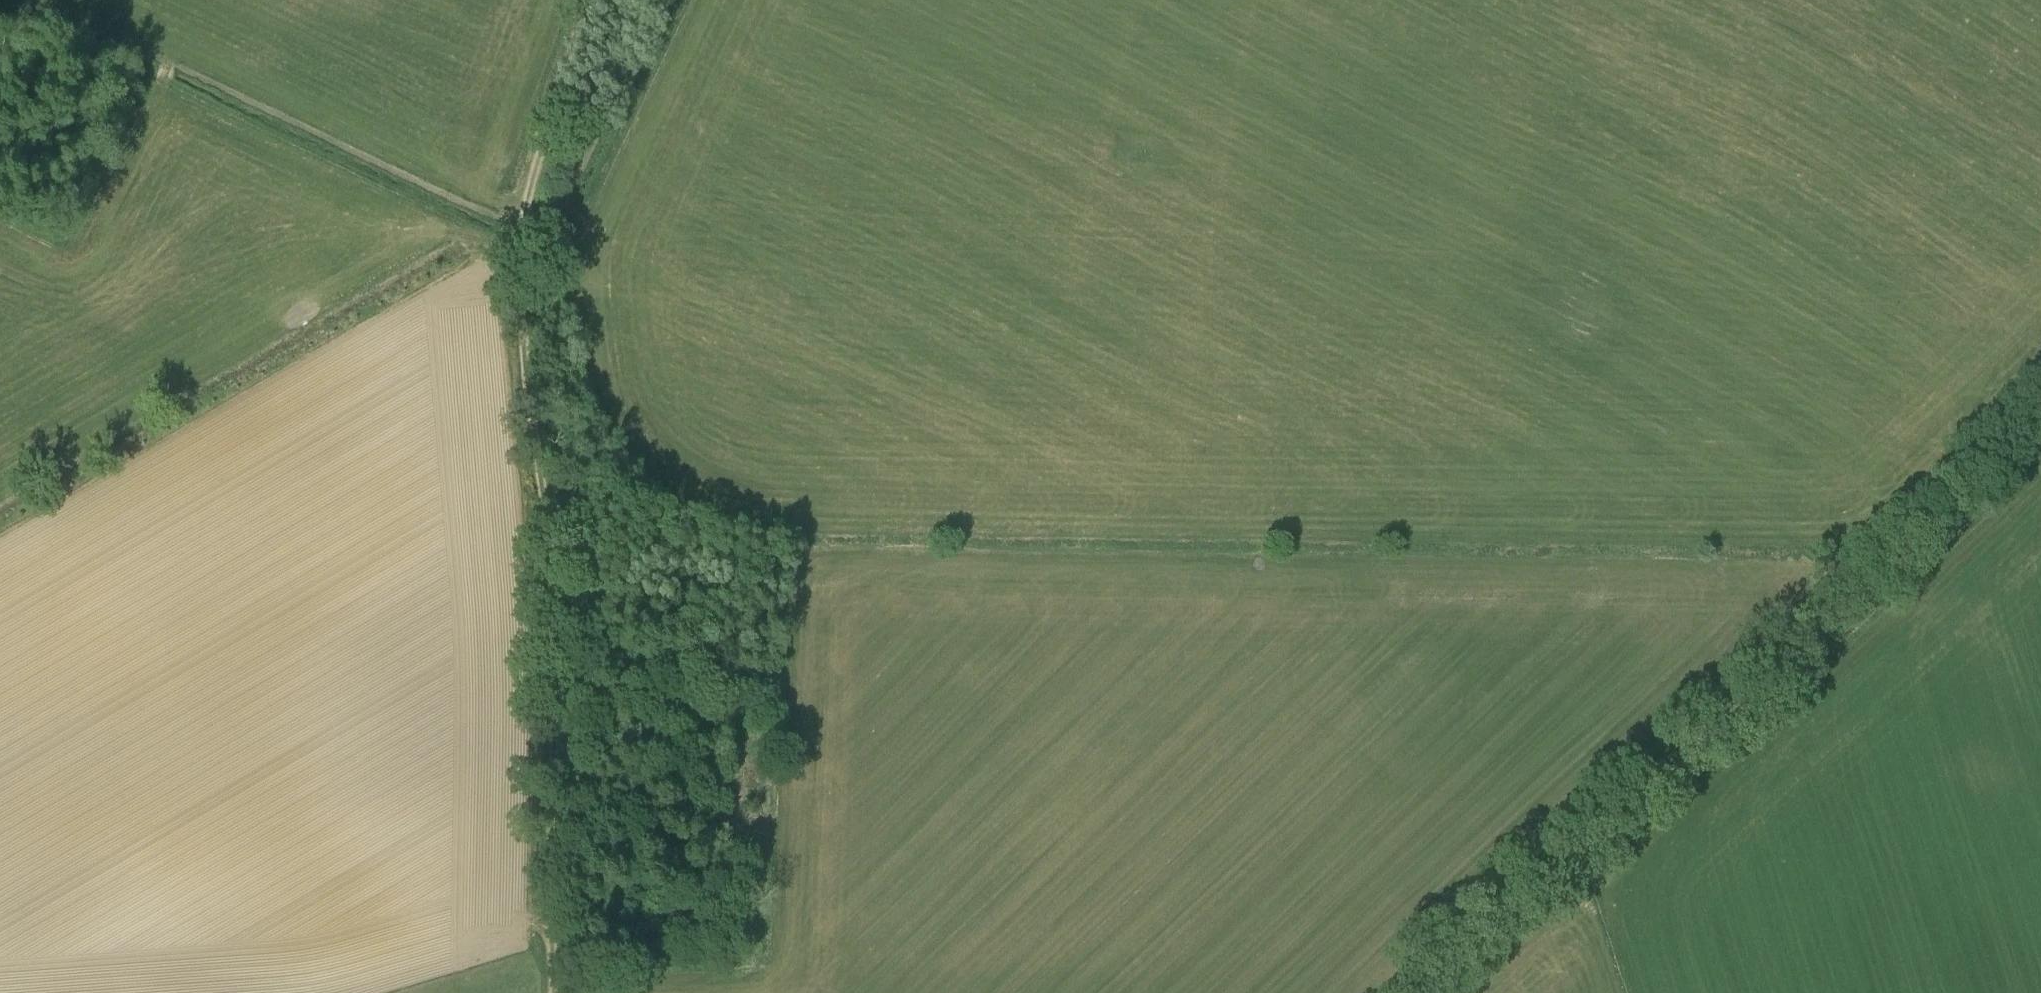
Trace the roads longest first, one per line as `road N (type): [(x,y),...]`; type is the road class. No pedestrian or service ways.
road 1 (track): [(583,0),(523,217),(558,800),(553,992)]
road 2 (track): [(2040,425),(1429,992)]

